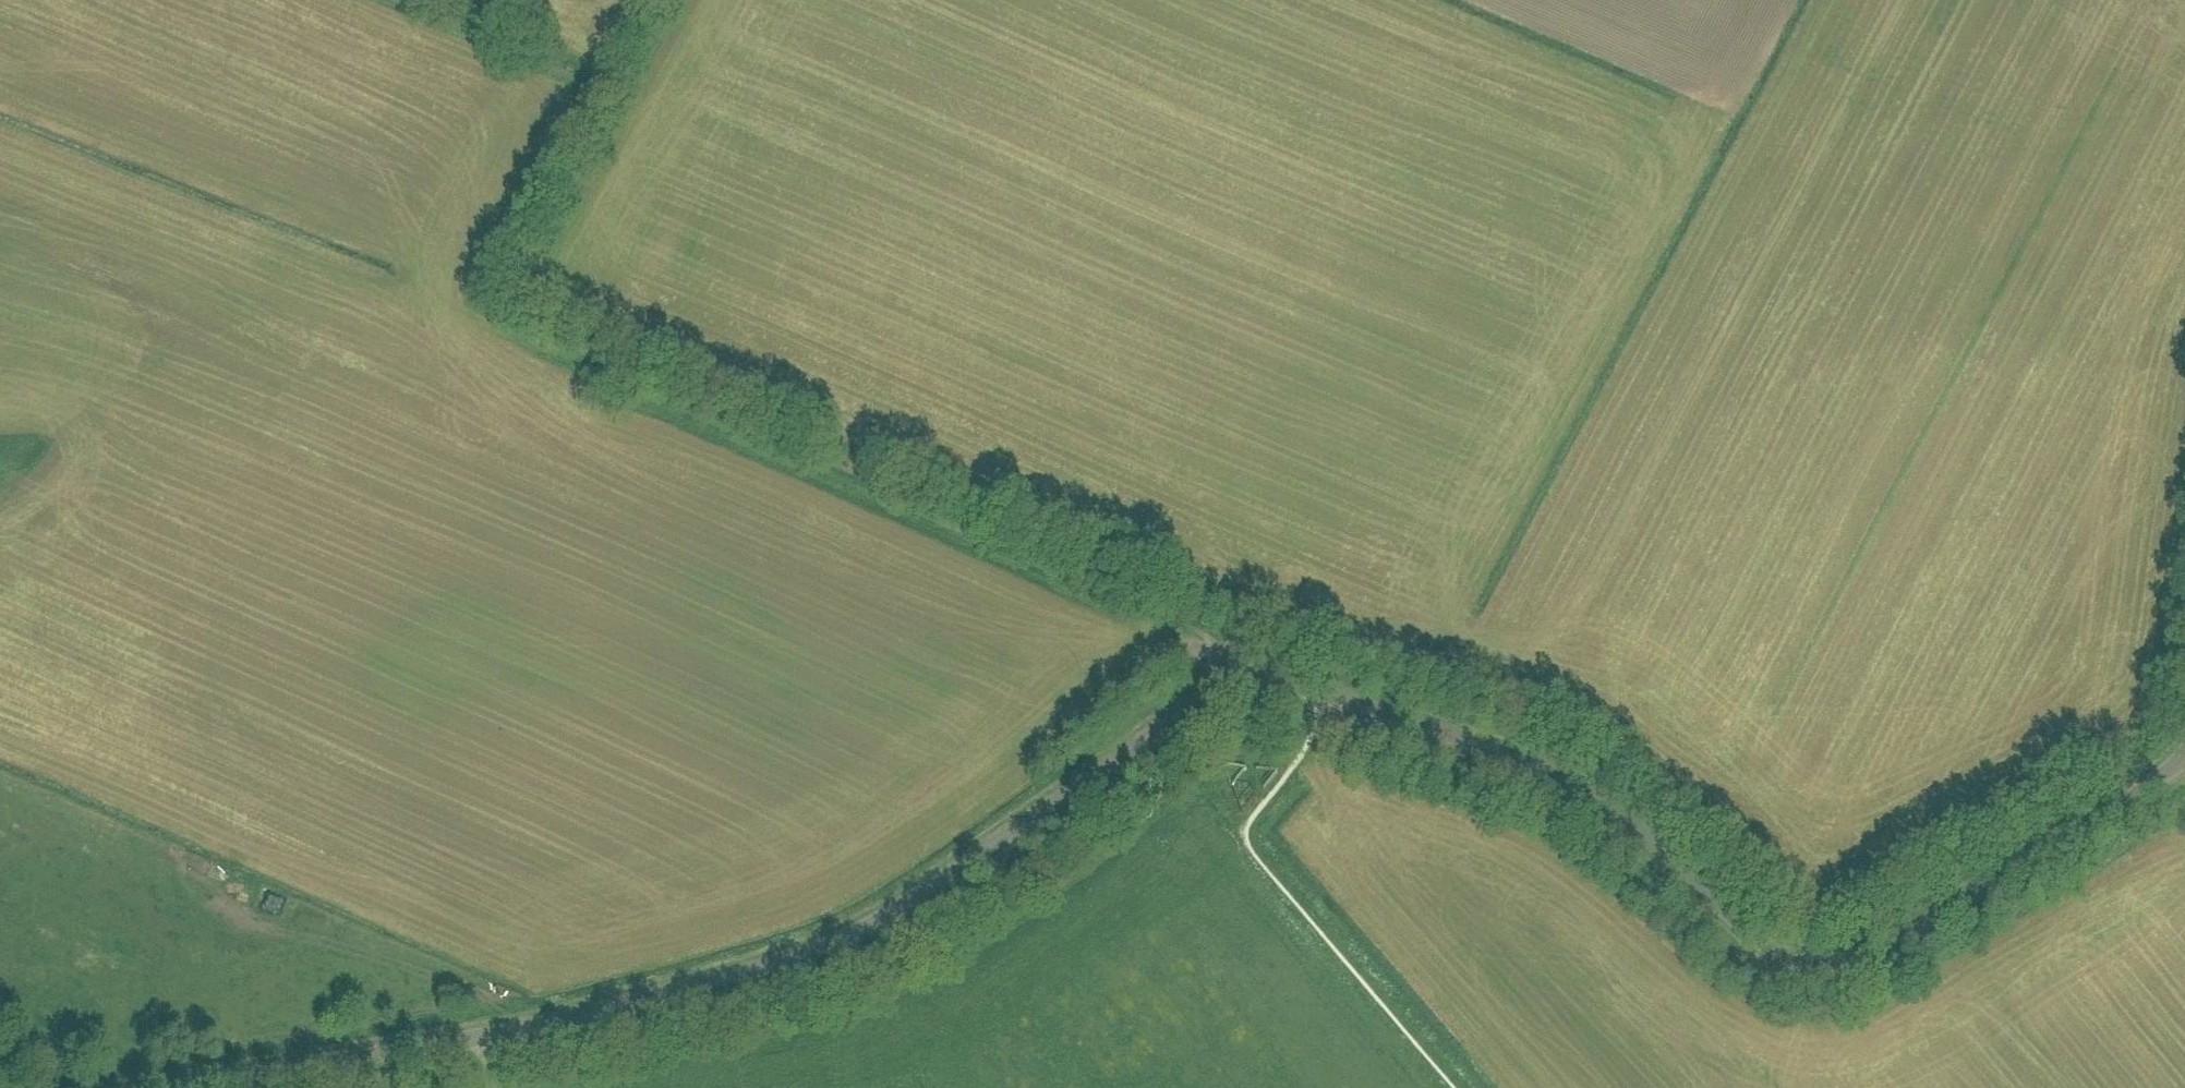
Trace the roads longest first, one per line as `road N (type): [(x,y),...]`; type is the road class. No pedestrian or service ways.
road 1 (unclassified): [(187,1087),(427,1050),(844,940),(891,917),(1189,710),(1244,682),(1313,691),(1570,782),(1762,945),(1808,966),(1865,955),(2143,792),(2184,757)]

